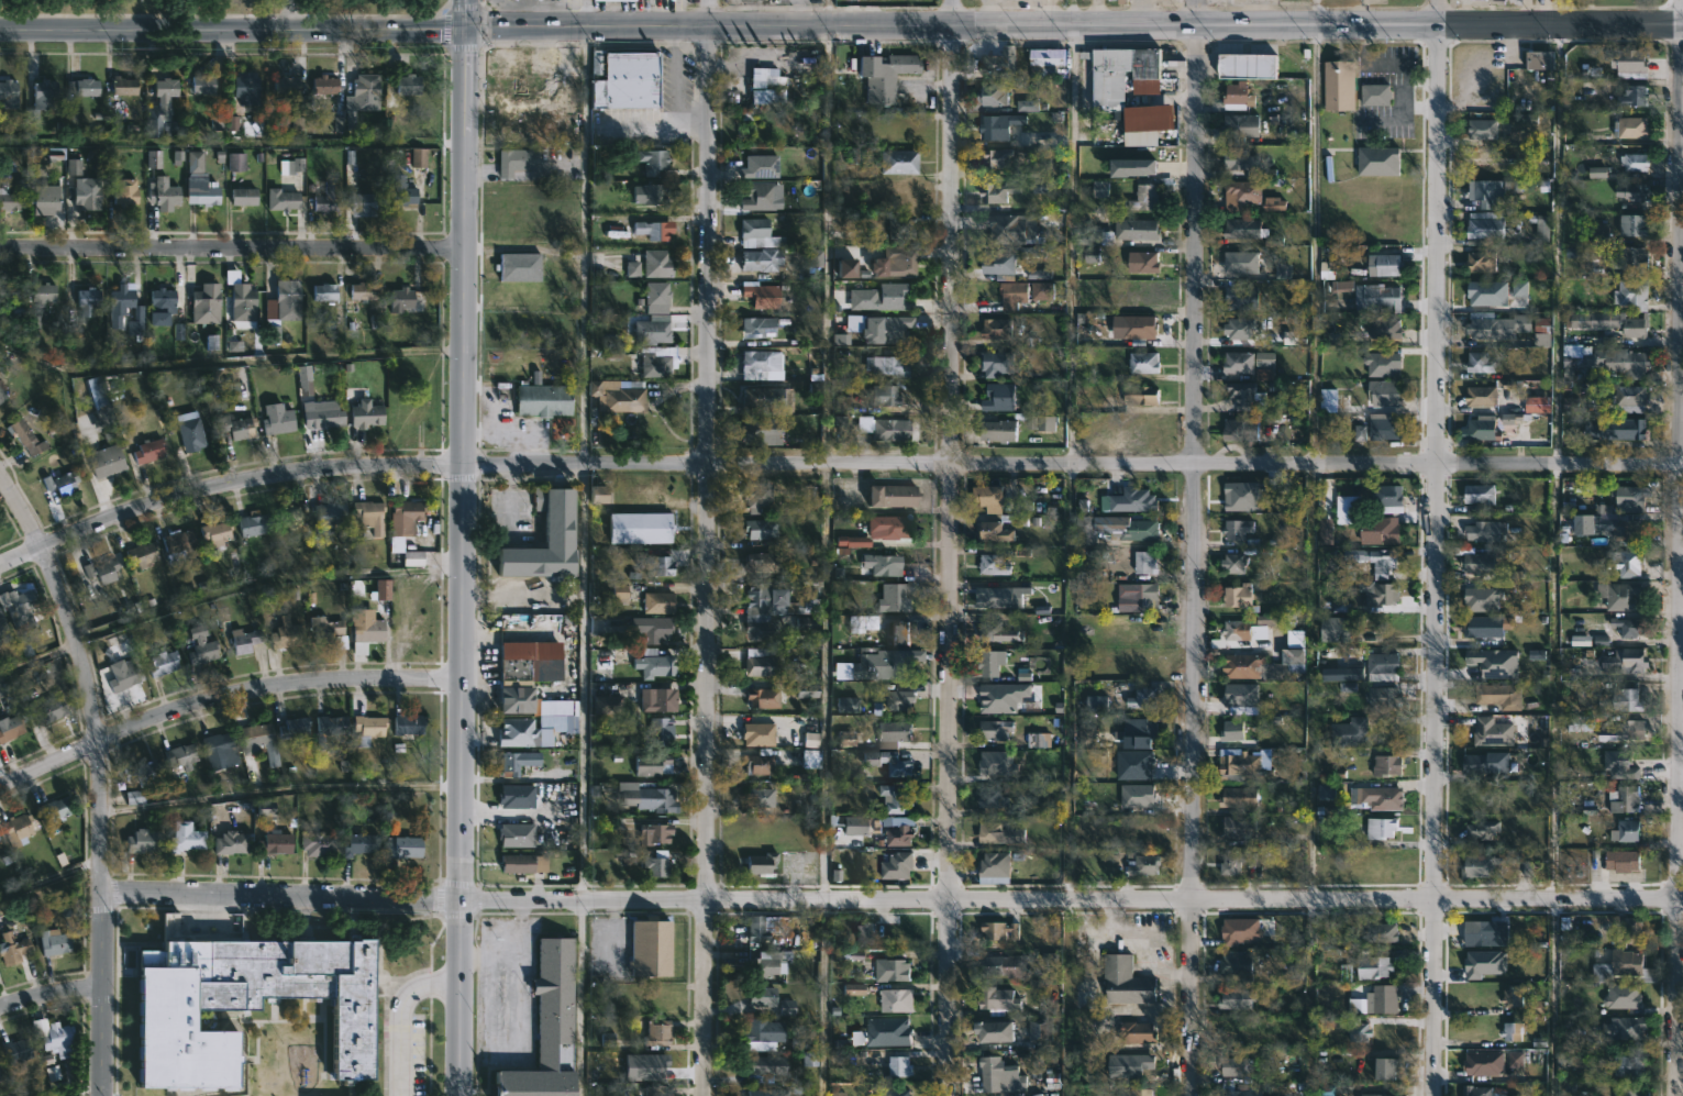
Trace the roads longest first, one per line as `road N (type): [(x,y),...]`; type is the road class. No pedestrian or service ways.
road 1 (tertiary): [(459,899),(1682,903)]
road 2 (residential): [(461,465),(1682,466)]
road 3 (tertiary): [(465,29),(1682,25)]
road 4 (tertiary): [(466,0),(458,1095)]
road 5 (residential): [(1200,0),(1192,1095)]
road 6 (residential): [(712,0),(705,1095)]
road 7 (residential): [(955,0),(949,1095)]
road 8 (residential): [(1441,0),(1436,1095)]
road 9 (residential): [(1681,0),(1677,1095)]
road 10 (residential): [(0,478),(71,620),(100,742),(102,1095)]
road 11 (residential): [(463,678),(278,687),(181,709),(0,788)]
road 12 (residential): [(461,465),(281,475),(197,491),(0,567)]
road 13 (tertiary): [(465,29),(0,29)]
road 14 (residential): [(464,248),(0,247)]
road 15 (tertiary): [(459,899),(103,889)]

